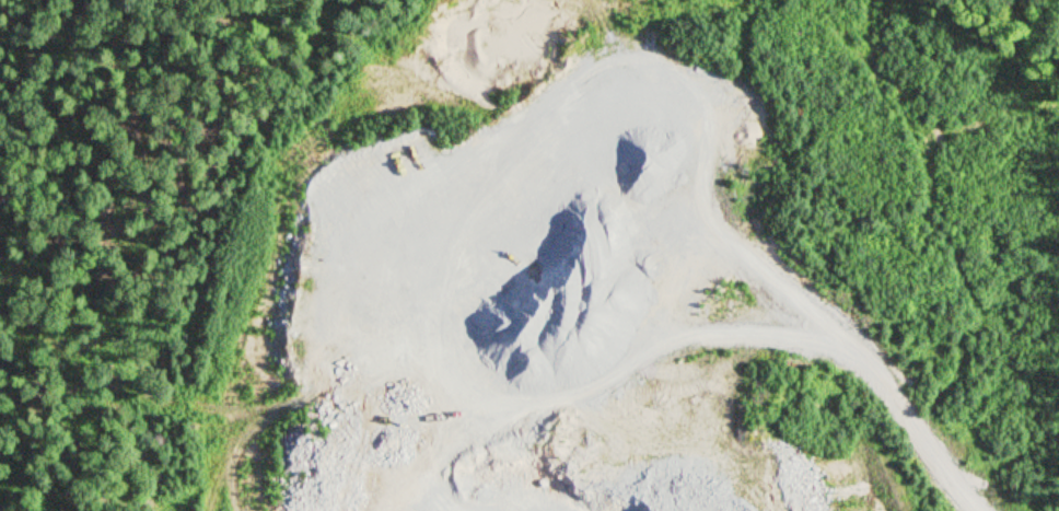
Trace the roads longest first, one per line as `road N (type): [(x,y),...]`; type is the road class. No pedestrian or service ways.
road 1 (track): [(972,510),(852,360),(789,342),(730,340)]

